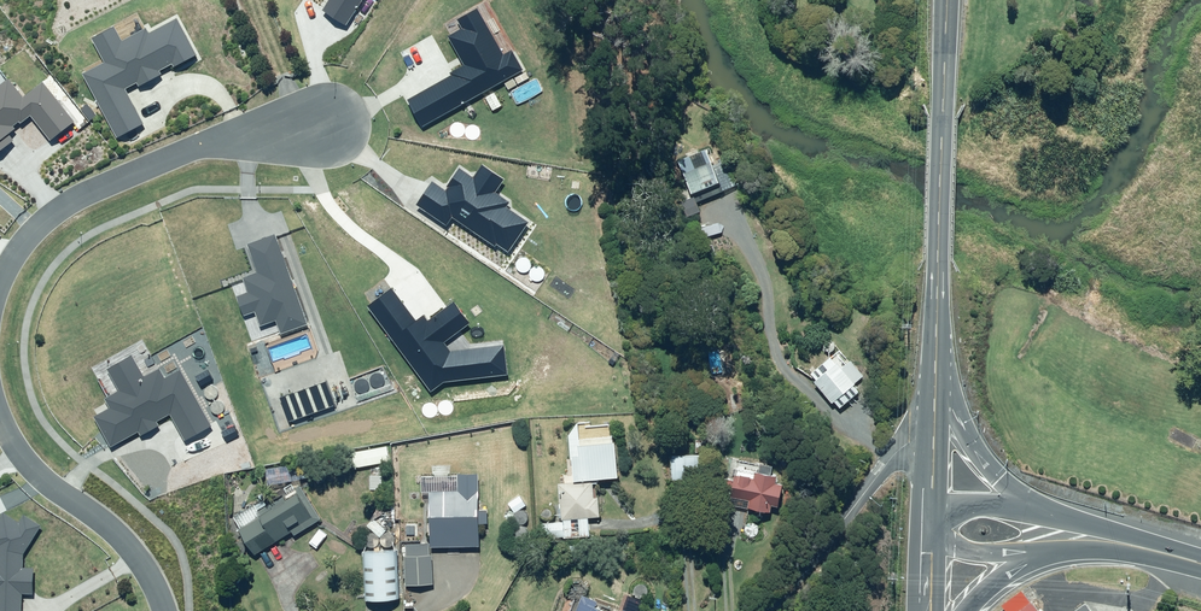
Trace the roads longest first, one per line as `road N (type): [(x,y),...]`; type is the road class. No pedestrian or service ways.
road 1 (primary): [(936,360),(946,0)]
road 2 (residential): [(0,286),(31,235),(69,202),(196,143),(299,120)]
road 3 (residential): [(933,422),(894,453),(770,610)]
road 4 (residential): [(156,610),(120,546),(36,483),(0,443)]
road 5 (primary): [(936,360),(966,438),(1039,510)]
road 6 (secondary): [(1039,510),(1175,556)]
road 7 (secondary): [(1175,556),(1051,550)]
road 8 (secondary): [(1051,550),(929,543)]

